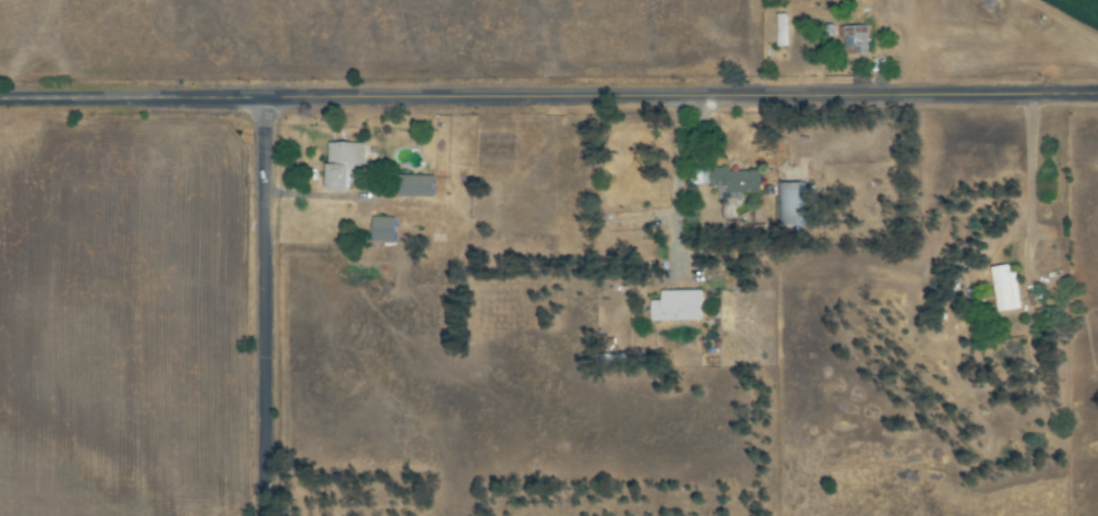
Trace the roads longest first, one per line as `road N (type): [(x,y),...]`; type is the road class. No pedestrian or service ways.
road 1 (residential): [(0,98),(1097,93)]
road 2 (residential): [(264,515),(262,97)]

